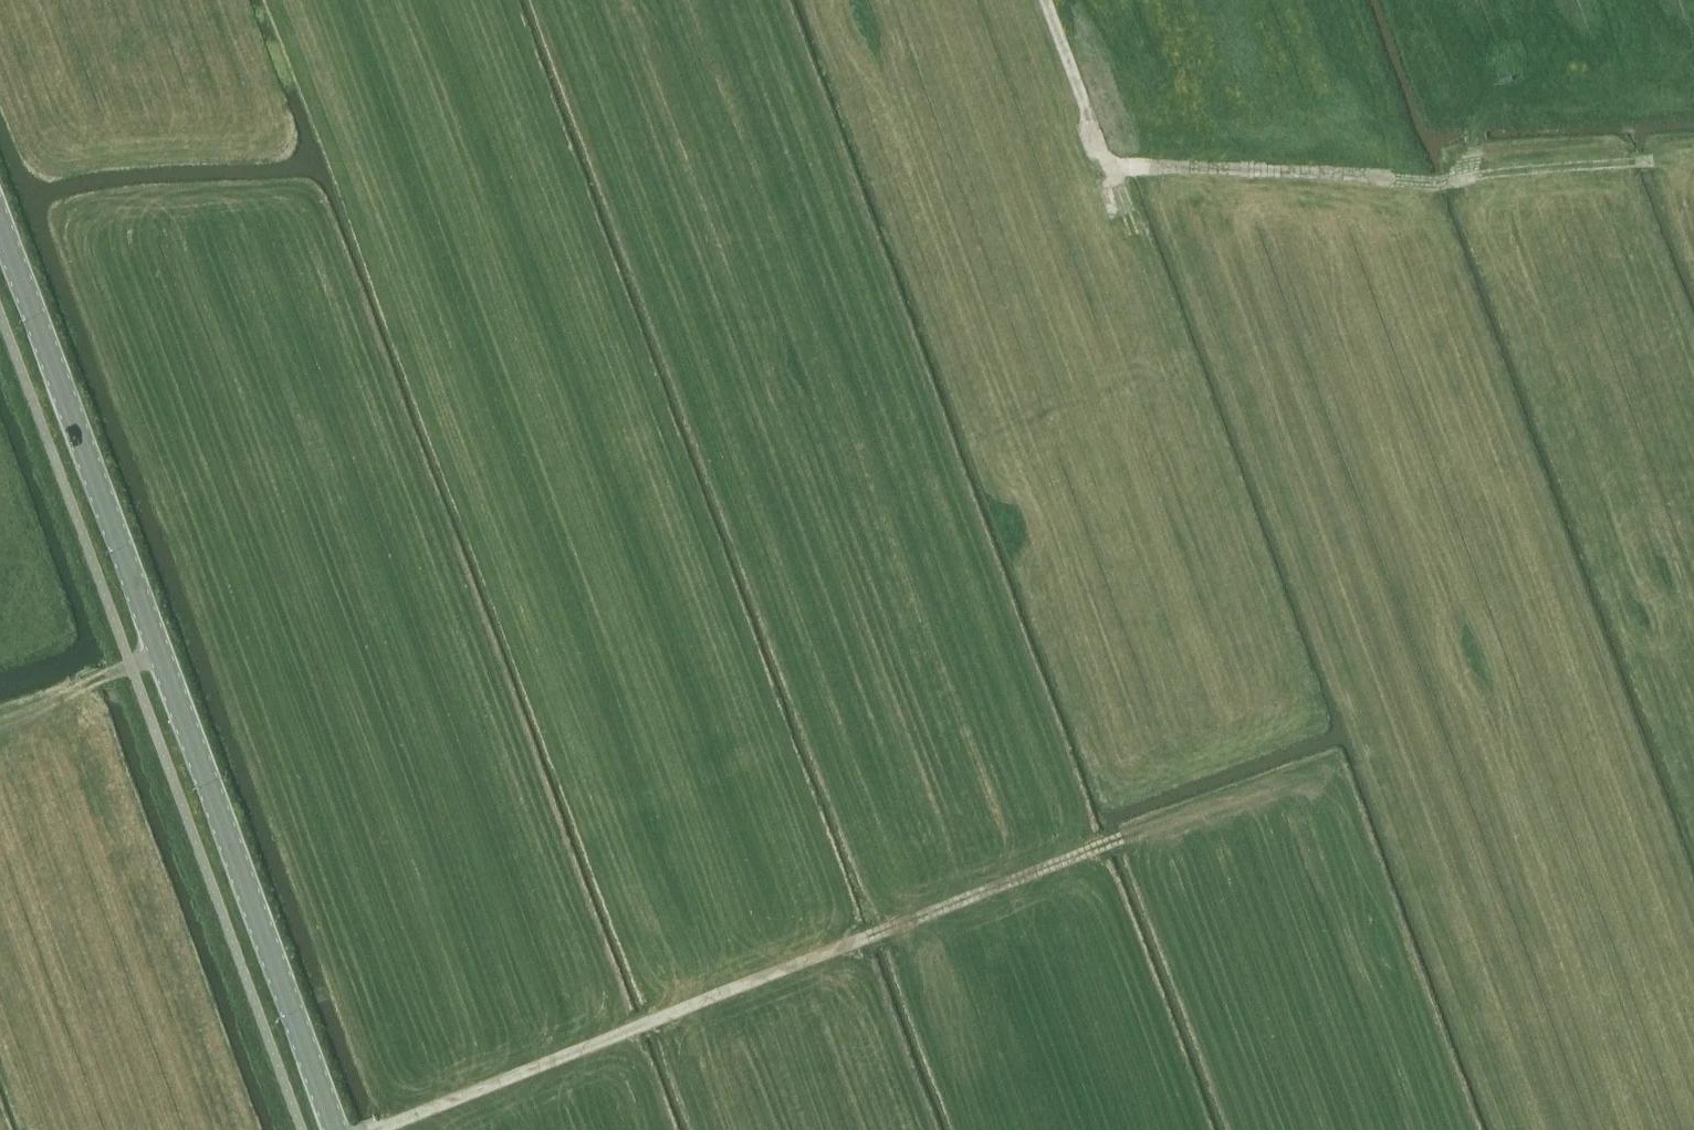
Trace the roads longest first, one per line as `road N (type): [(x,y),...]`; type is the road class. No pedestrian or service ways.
road 1 (tertiary): [(335,1129),(0,223)]
road 2 (track): [(384,1129),(1145,820)]
road 3 (track): [(1650,165),(1430,185),(1108,169),(1045,0)]

